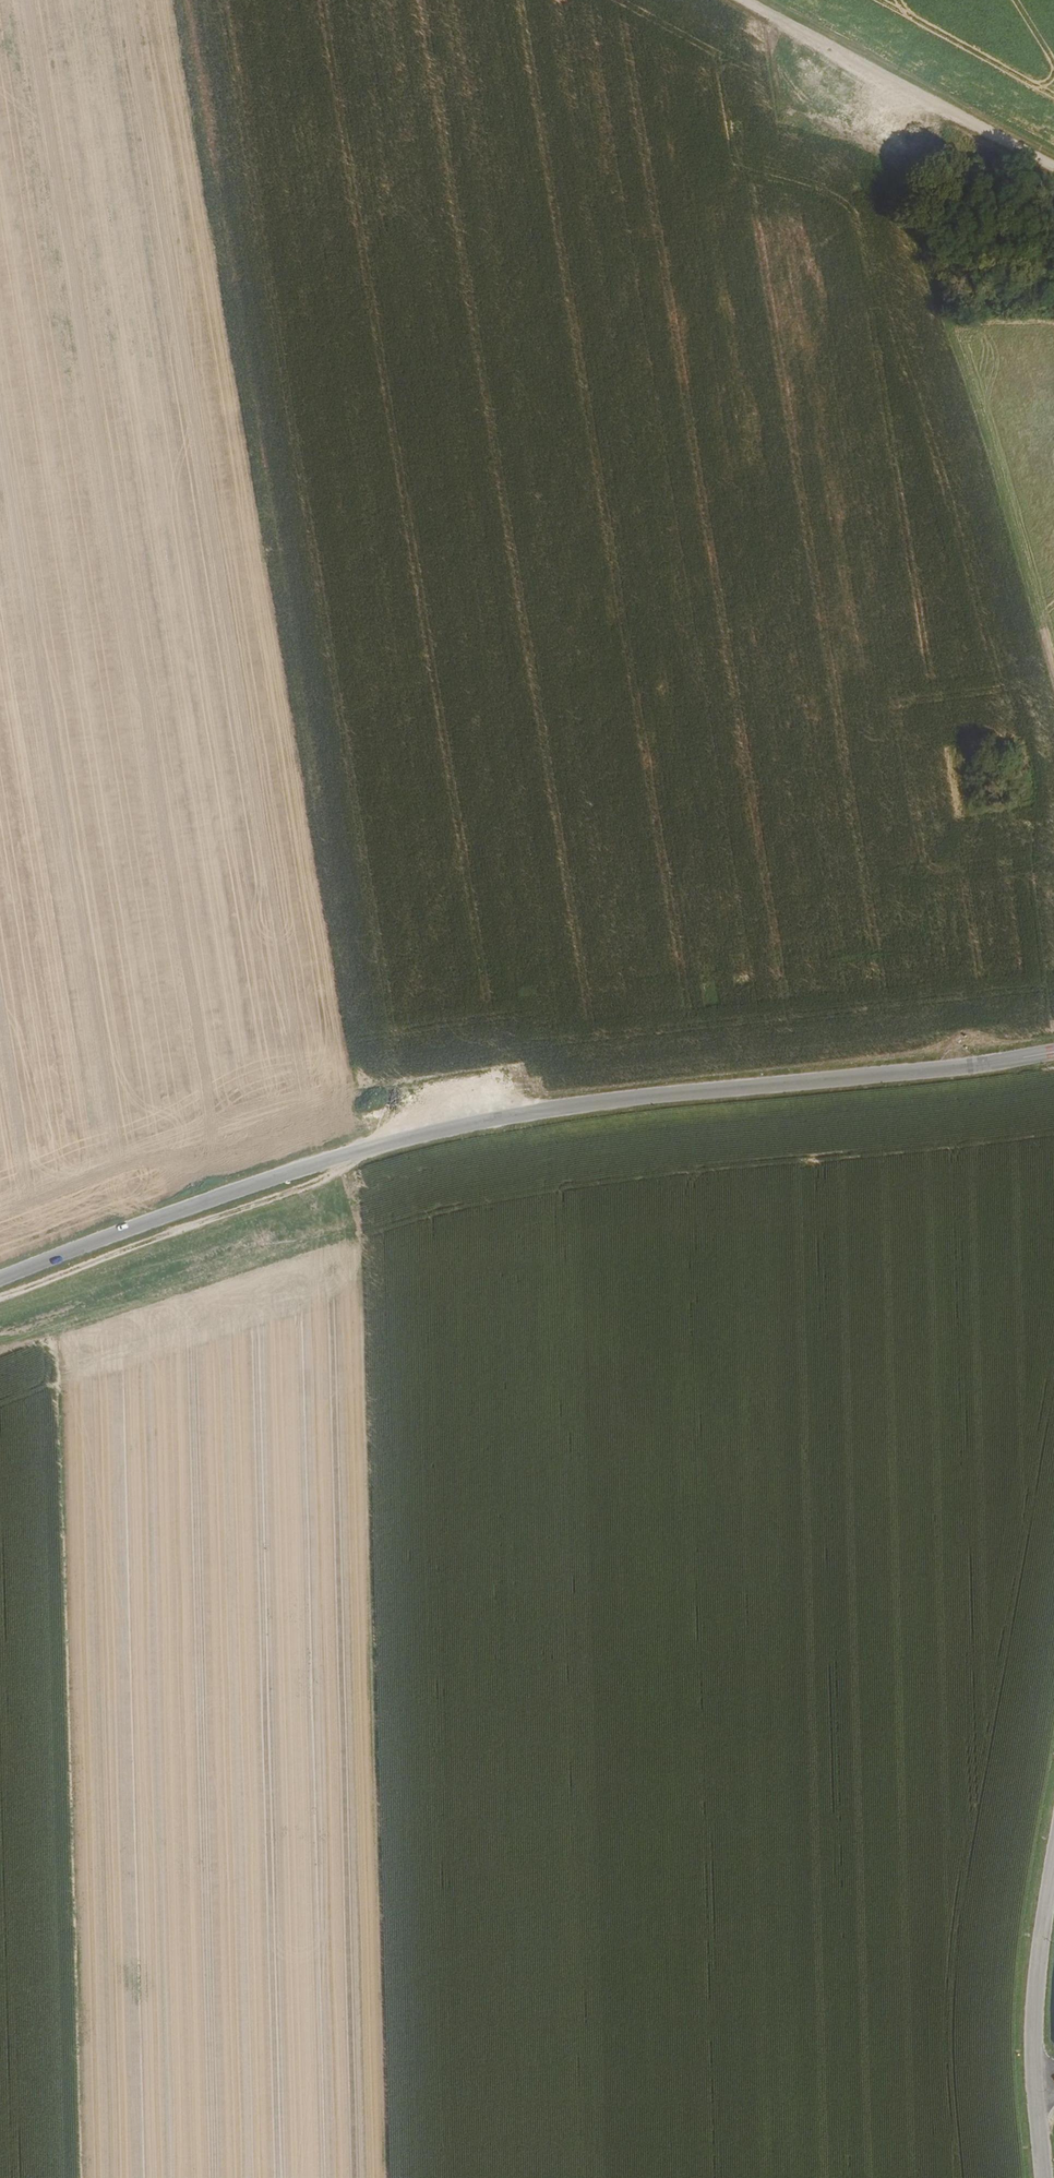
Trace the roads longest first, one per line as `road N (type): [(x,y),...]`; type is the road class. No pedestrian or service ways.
road 1 (tertiary): [(1053,1052),(427,1134),(187,1203),(0,1278)]
road 2 (track): [(0,1297),(311,1184),(340,1170),(352,1153)]
road 3 (unclassified): [(1053,167),(745,0)]
road 4 (unclassified): [(1044,2177),(1037,1973),(1053,1861)]

